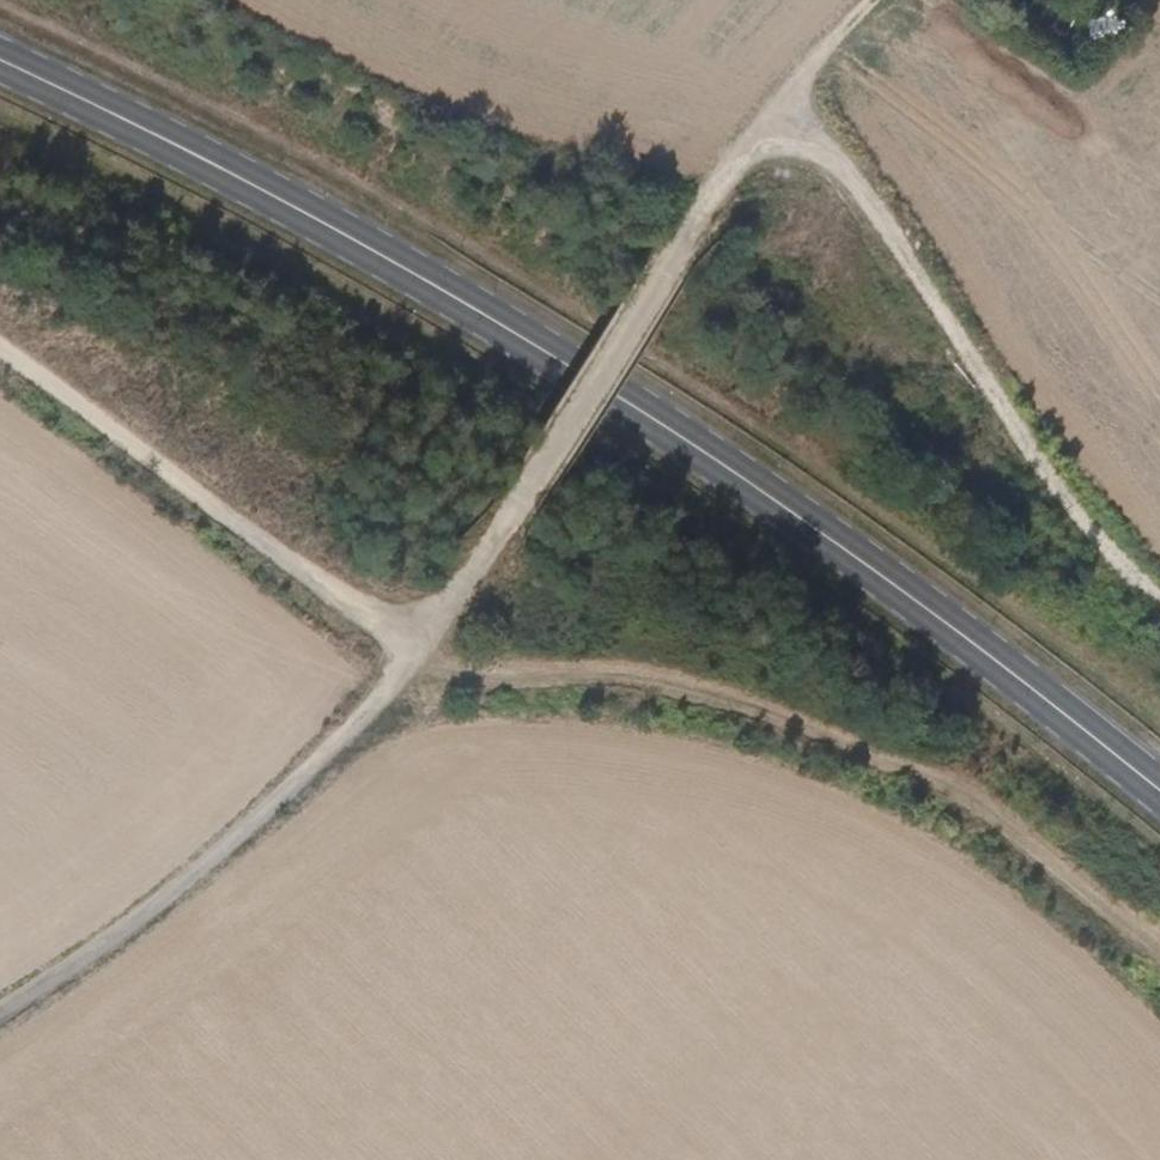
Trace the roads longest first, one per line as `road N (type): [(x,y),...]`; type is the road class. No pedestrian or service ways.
road 1 (primary): [(0,61),(455,298),(653,417),(1159,790)]
road 2 (track): [(0,350),(405,638),(460,659),(649,672),(849,733),(1024,838),(1159,951)]
road 3 (track): [(0,998),(207,842),(378,676),(666,239),(852,0)]
road 4 (track): [(1159,616),(1094,540),(773,94)]

